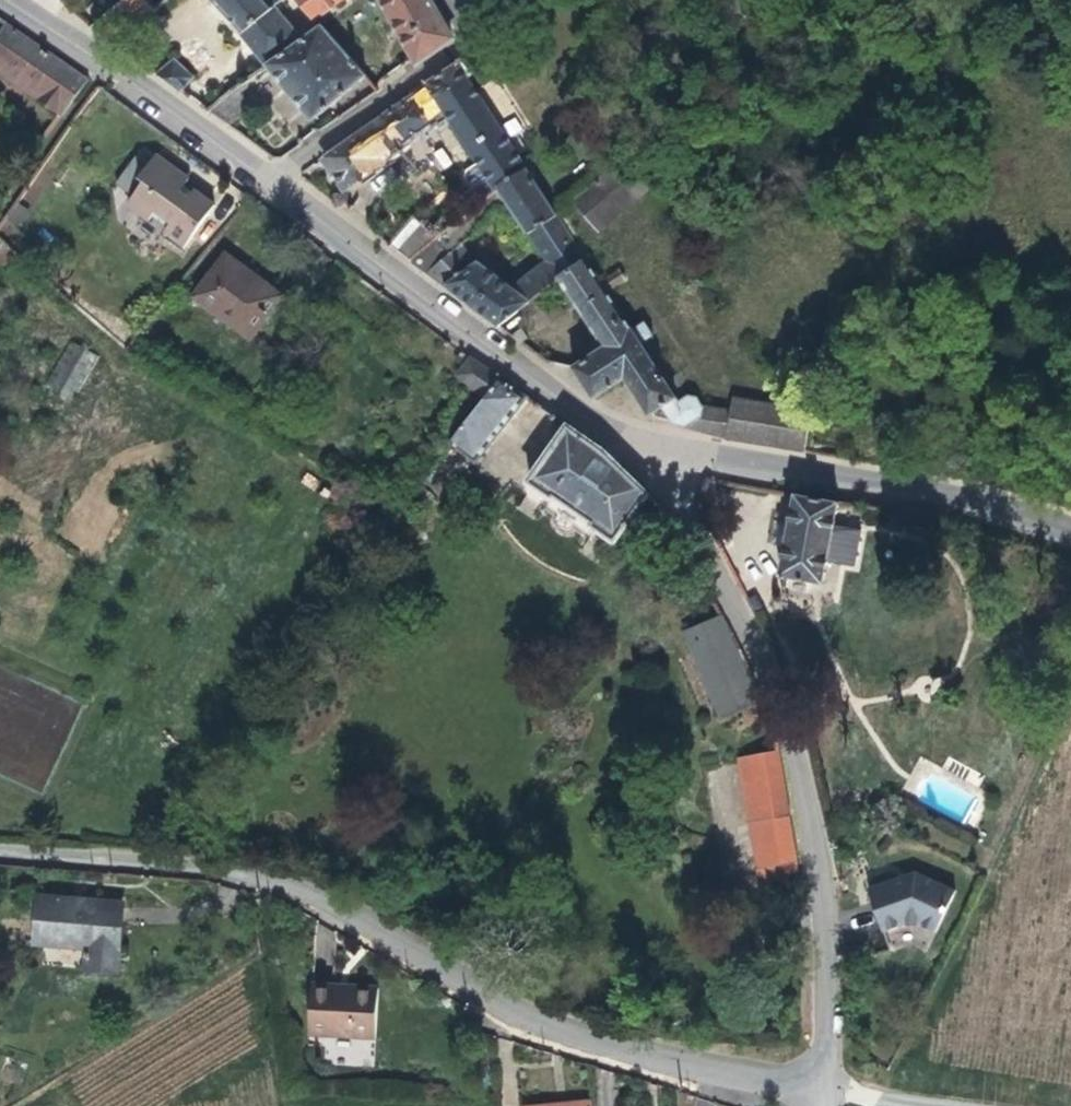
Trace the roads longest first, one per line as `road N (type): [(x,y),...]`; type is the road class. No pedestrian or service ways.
road 1 (residential): [(650,442),(778,694),(814,850),(827,1015),(821,1090),(722,1079),(524,1023),(314,902),(252,878),(168,862),(0,850)]
road 2 (tertiary): [(8,0),(552,393),(650,442)]
road 3 (tertiary): [(650,442),(969,499),(1070,534)]
road 4 (track): [(252,878),(282,1078)]
road 5 (track): [(824,1105),(821,1090),(925,1105)]

